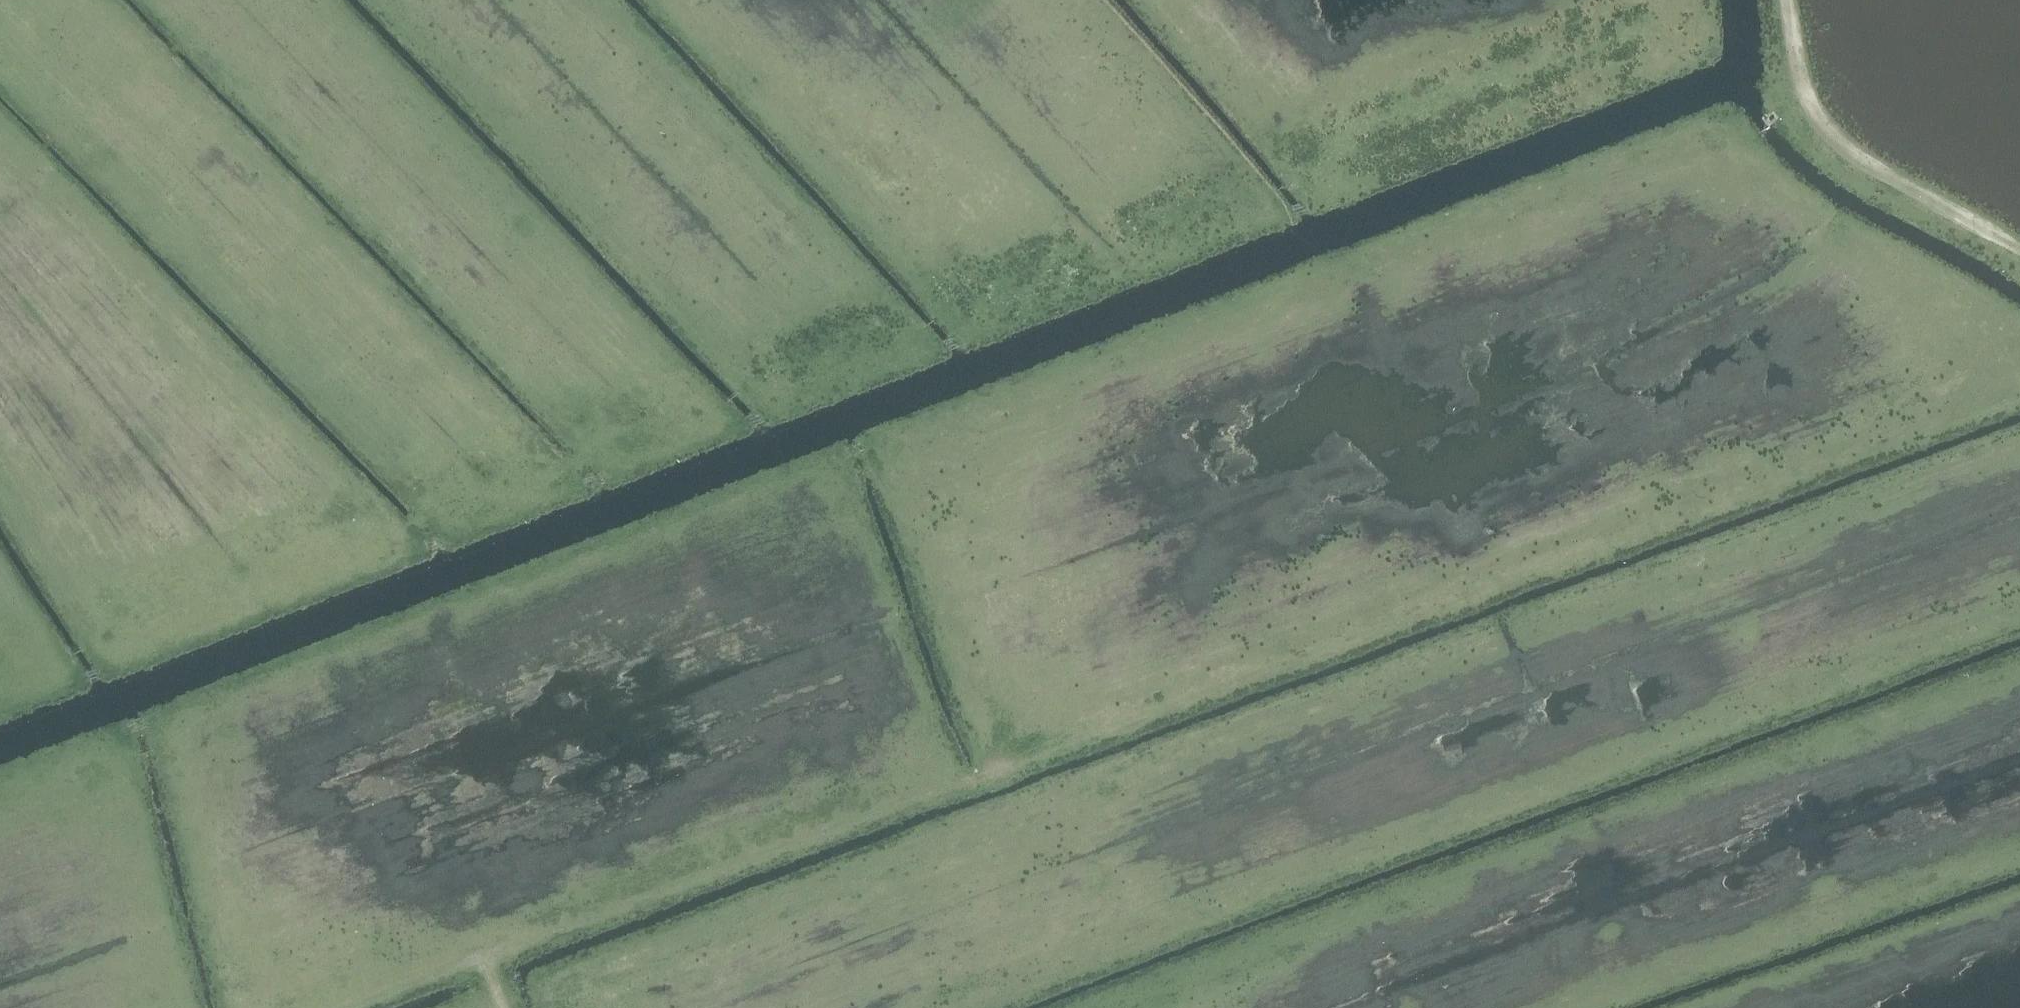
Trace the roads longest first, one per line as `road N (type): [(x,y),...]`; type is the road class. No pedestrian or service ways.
road 1 (track): [(1788,0),(1804,92),(1832,136),(2019,255)]

